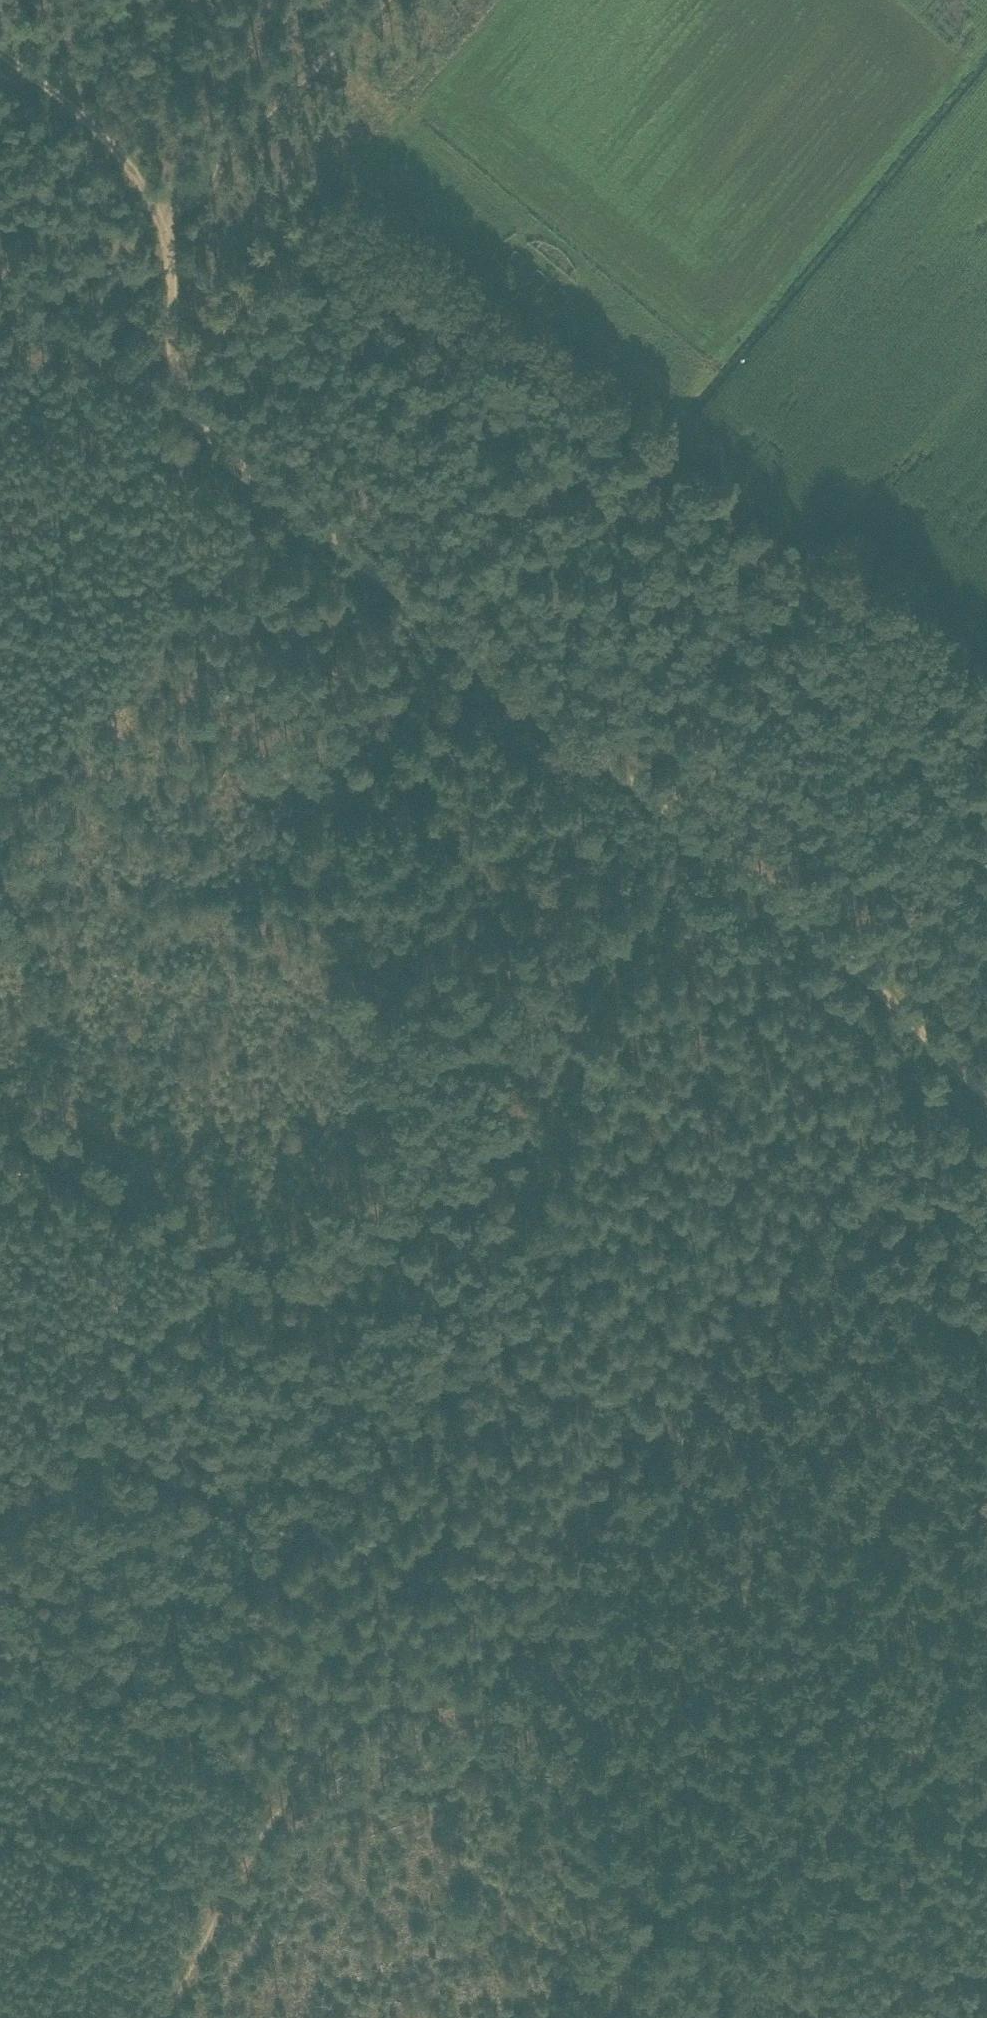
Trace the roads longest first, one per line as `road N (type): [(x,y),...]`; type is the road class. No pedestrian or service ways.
road 1 (track): [(875,983),(191,423)]
road 2 (track): [(411,1702),(442,1698),(488,1670),(934,1046)]
road 3 (track): [(803,2017),(411,1702)]
road 4 (track): [(0,1628),(290,1806)]
road 5 (track): [(154,200),(361,0)]
road 6 (track): [(0,481),(172,265)]
road 7 (track): [(162,2017),(290,1806)]
road 8 (track): [(154,200),(138,164),(87,112),(0,46)]
road 9 (track): [(34,315),(191,423)]
road 10 (track): [(290,1806),(347,1721),(411,1702)]
road 11 (track): [(154,200),(34,315)]
road 12 (track): [(191,423),(171,359),(172,265)]
road 13 (track): [(986,896),(926,918),(875,983)]

